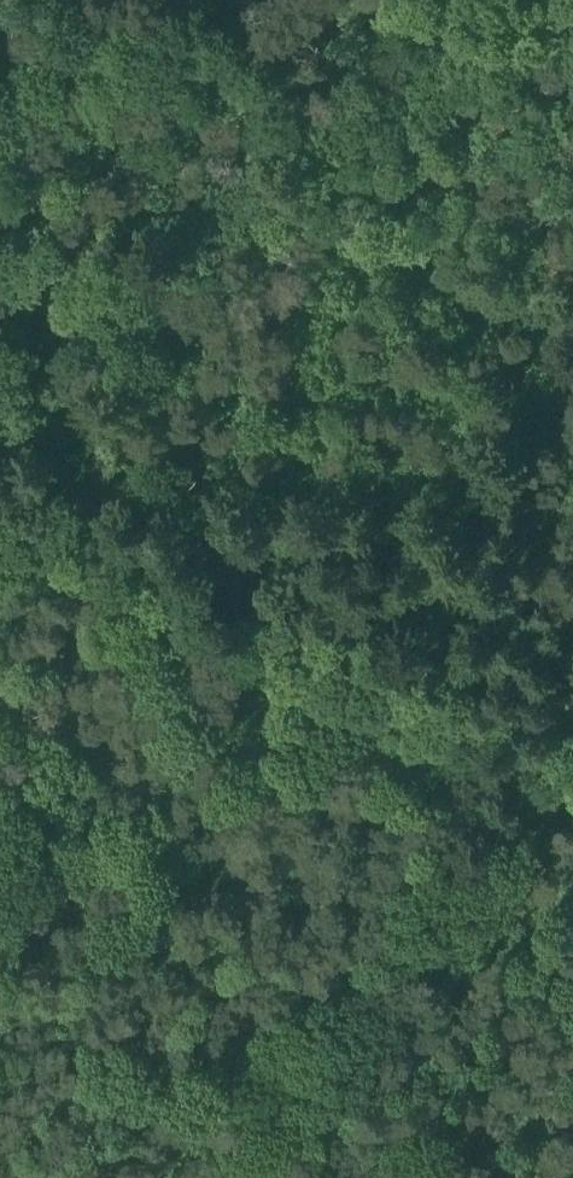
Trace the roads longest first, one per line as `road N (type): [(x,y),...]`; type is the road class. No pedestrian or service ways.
road 1 (track): [(0,384),(443,87),(572,20)]
road 2 (track): [(0,523),(572,773)]
road 3 (track): [(470,727),(89,1177)]
road 4 (track): [(318,171),(572,265)]
road 5 (track): [(470,727),(572,610)]

